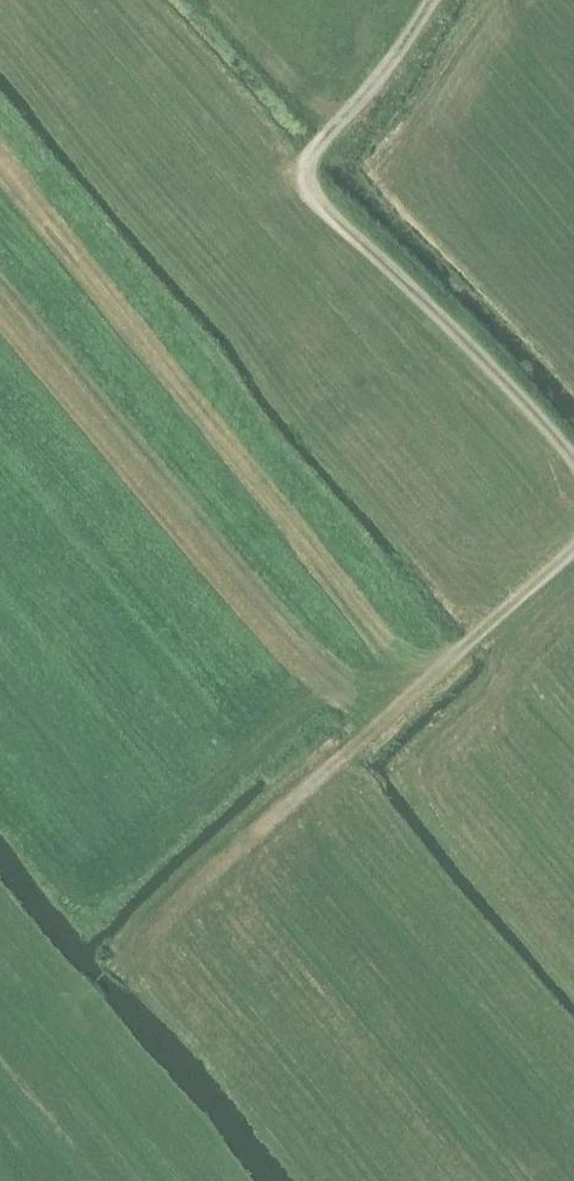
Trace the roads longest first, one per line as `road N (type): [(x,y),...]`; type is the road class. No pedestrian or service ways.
road 1 (track): [(41,1029),(573,546)]
road 2 (track): [(573,459),(317,199),(303,166),(334,125)]
road 3 (track): [(79,1180),(55,1146),(35,1075),(41,1029),(0,1001)]
road 4 (track): [(334,125),(217,0)]
road 5 (track): [(430,0),(334,125)]

